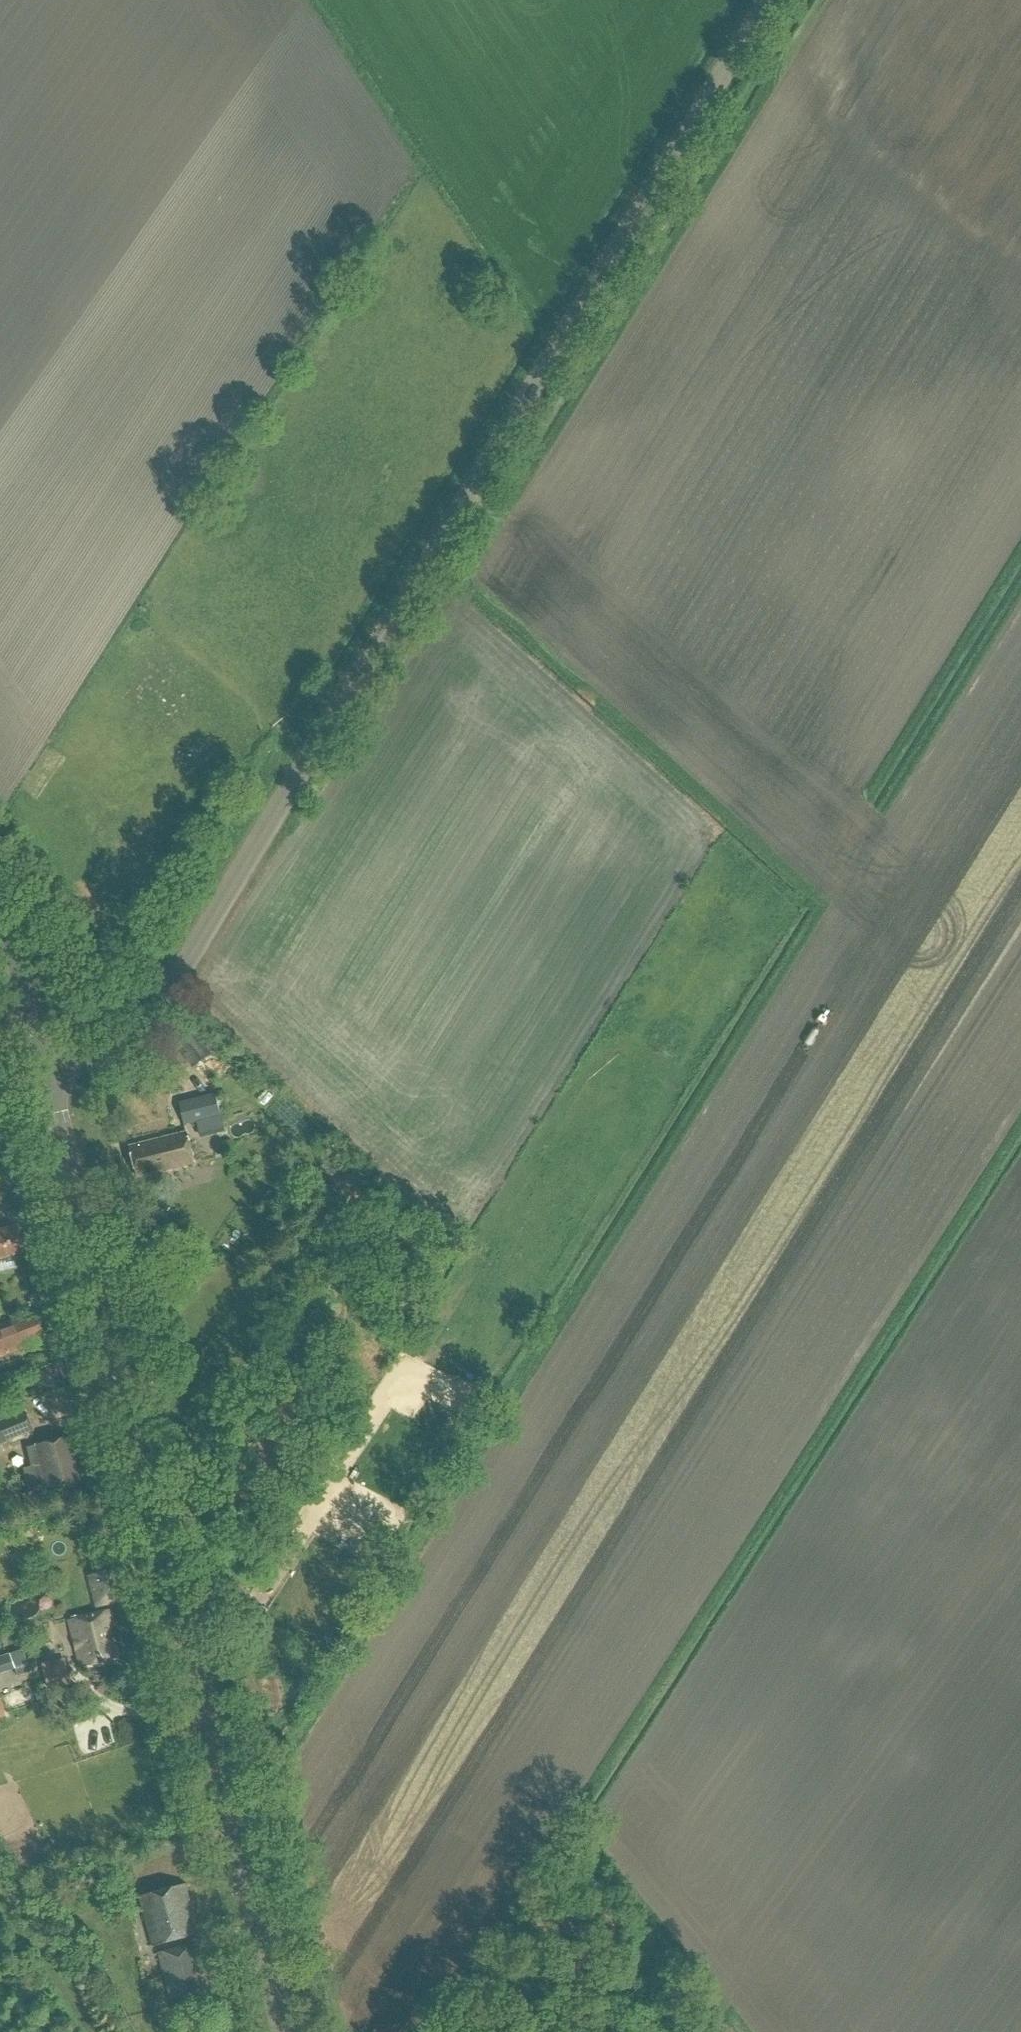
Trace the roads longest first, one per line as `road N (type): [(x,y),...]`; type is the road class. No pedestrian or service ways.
road 1 (tertiary): [(48,1071),(102,1056),(143,1026),(768,0)]
road 2 (tertiary): [(285,2031),(48,1071)]
road 3 (tertiary): [(48,1071),(31,1000),(0,925)]

